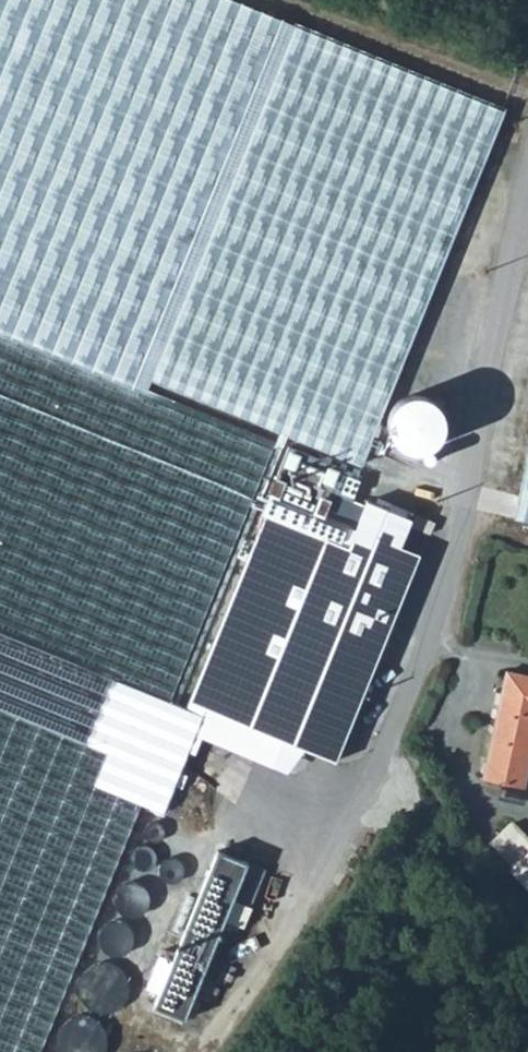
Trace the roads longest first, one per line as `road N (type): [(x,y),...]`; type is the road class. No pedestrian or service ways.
road 1 (unclassified): [(527,194),(453,551),(386,743),(362,771)]

